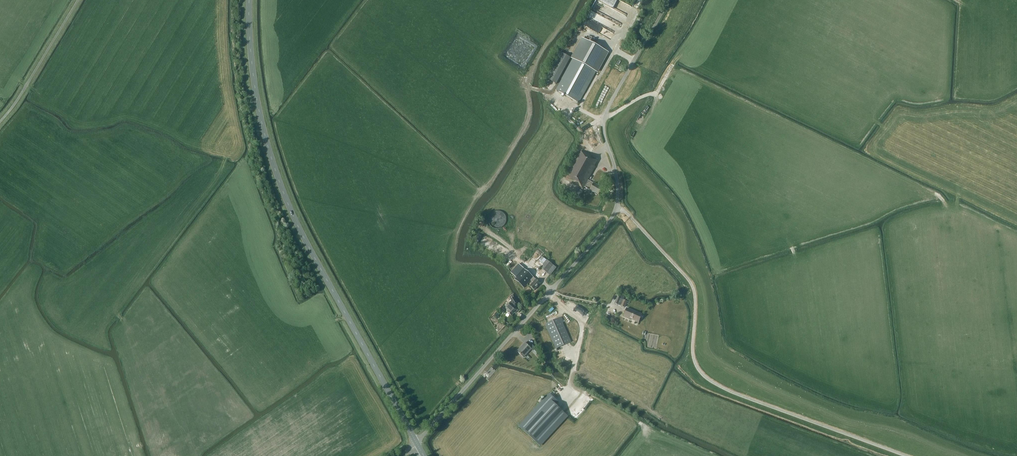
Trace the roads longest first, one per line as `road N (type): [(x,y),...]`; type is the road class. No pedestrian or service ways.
road 1 (unclassified): [(417,444),(608,224),(618,192),(606,113),(670,0)]
road 2 (secondary): [(417,444),(288,205),(257,100),(249,0)]
road 3 (unclassified): [(0,121),(78,0)]

